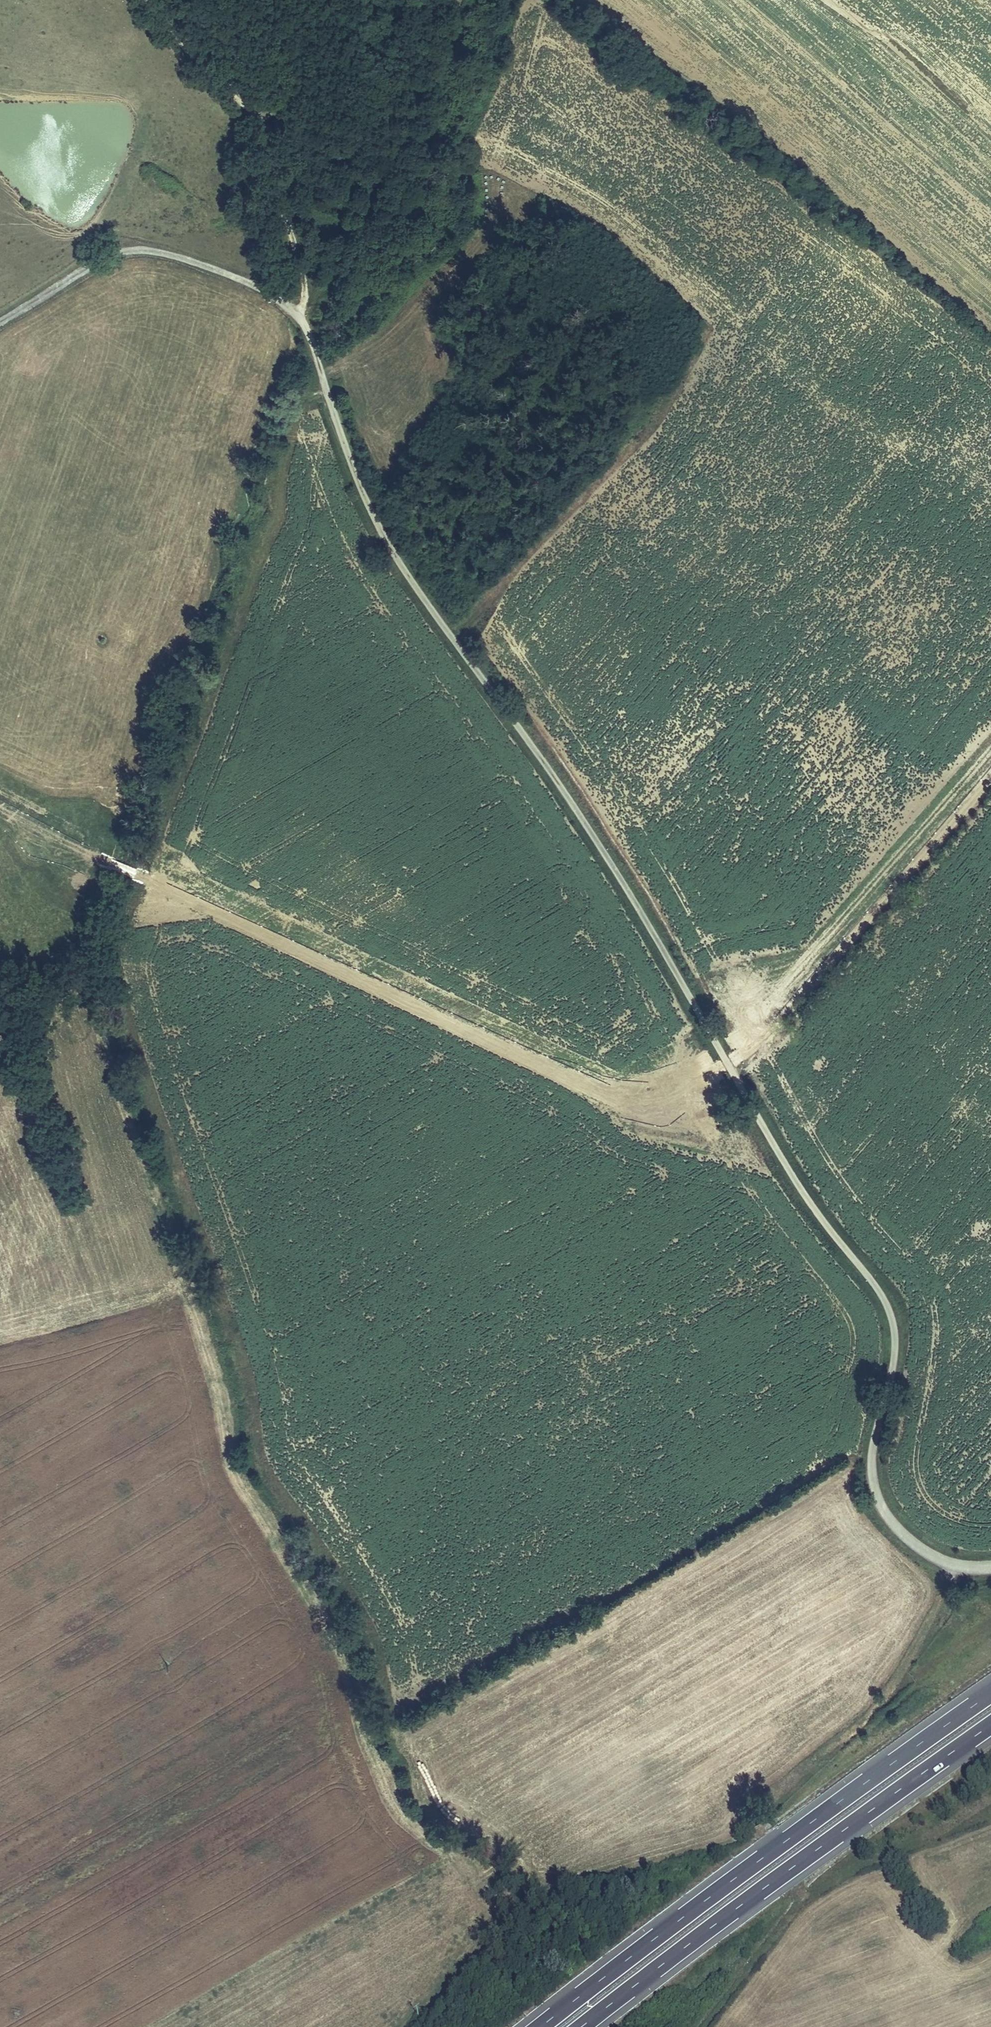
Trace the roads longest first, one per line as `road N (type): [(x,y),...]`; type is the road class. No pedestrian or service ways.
road 1 (motorway): [(990,1694),(540,2026)]
road 2 (motorway): [(582,2026),(990,1724)]
road 3 (track): [(298,314),(304,286),(291,212),(262,120),(242,92),(134,0)]

